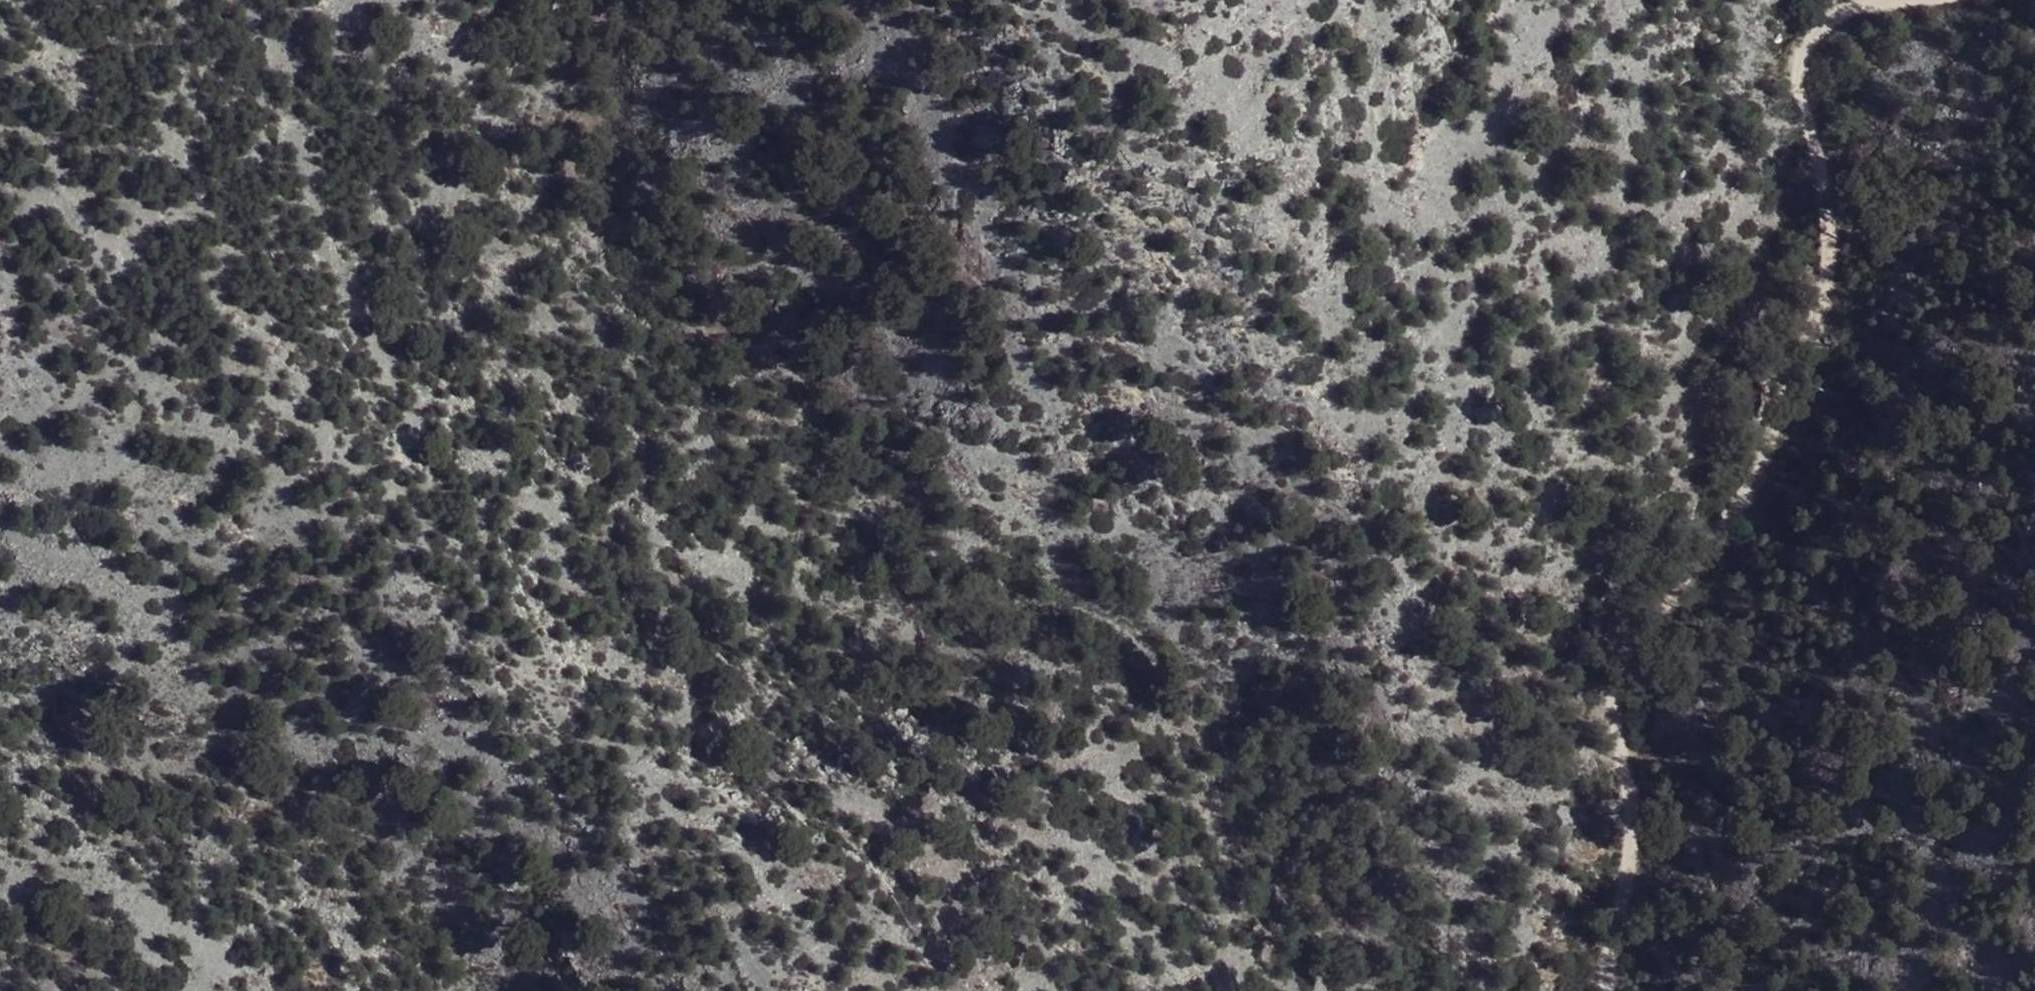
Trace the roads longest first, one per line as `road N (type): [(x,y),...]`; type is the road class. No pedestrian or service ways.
road 1 (track): [(1606,990),(1633,814),(1614,696),(1633,629),(1722,528),(1768,442),(1815,312),(1827,230),(1796,95),(1799,60),(1822,29),(1865,4),(1900,0)]

